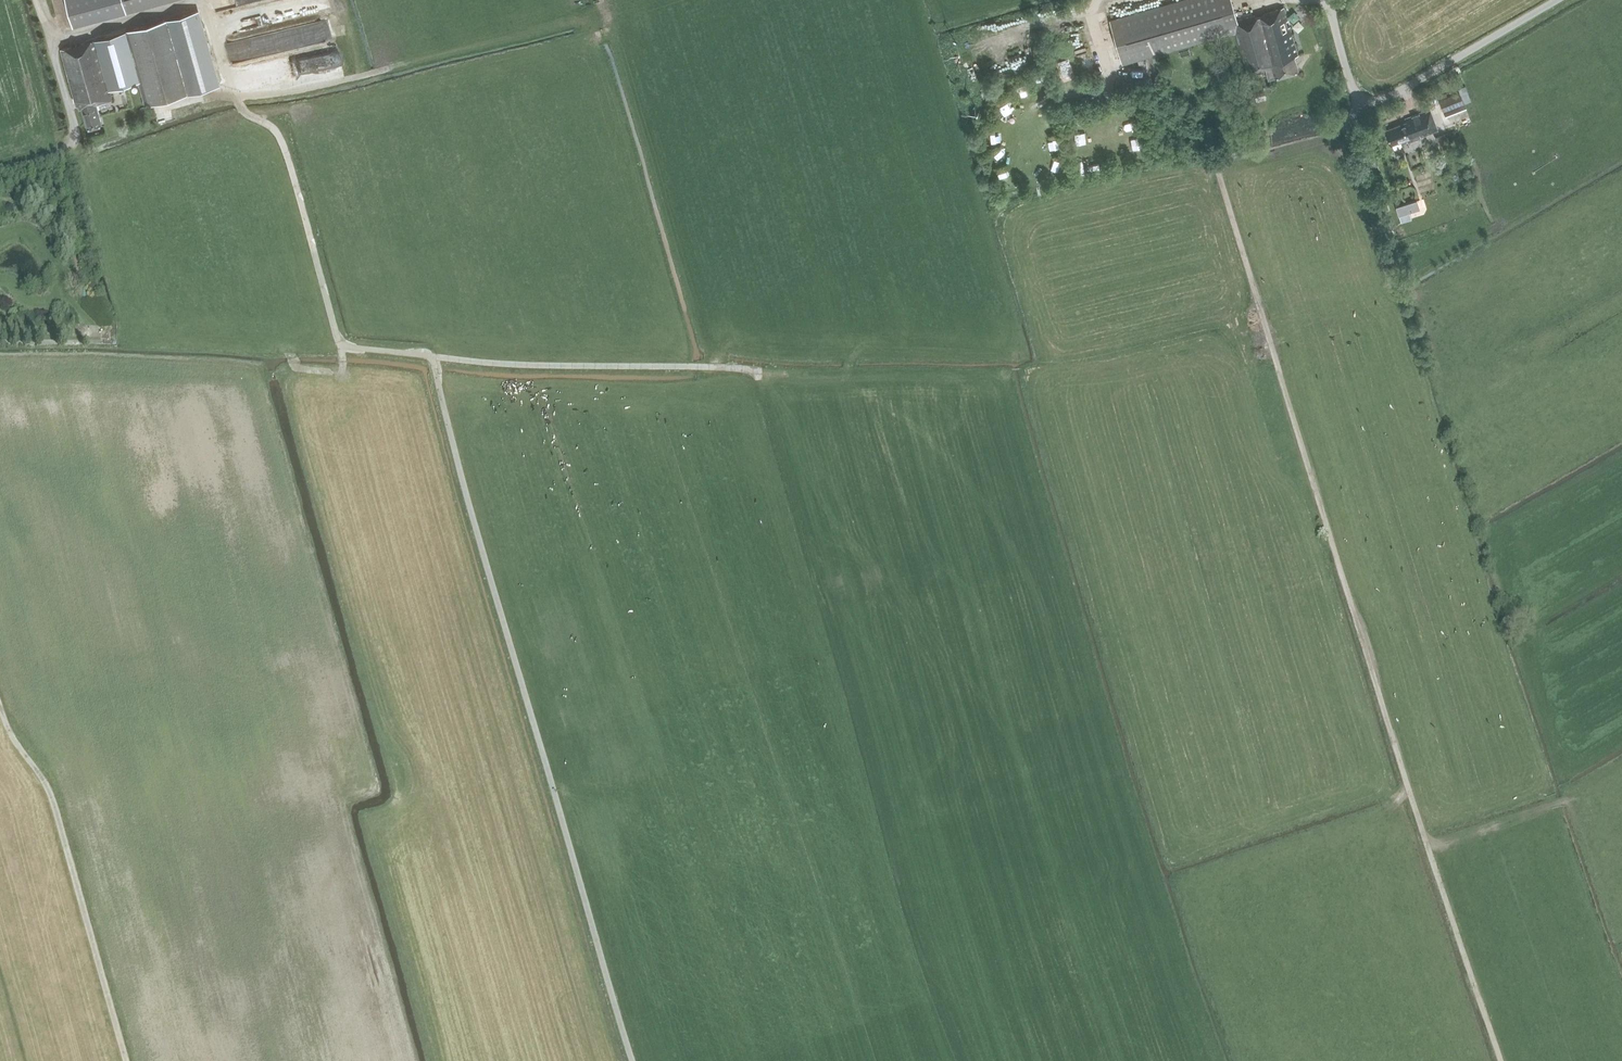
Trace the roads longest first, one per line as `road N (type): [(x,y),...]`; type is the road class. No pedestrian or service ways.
road 1 (unclassified): [(1327,0),(1354,94),(1367,102),(1557,0)]
road 2 (residential): [(0,169),(59,155),(75,138),(36,0)]

